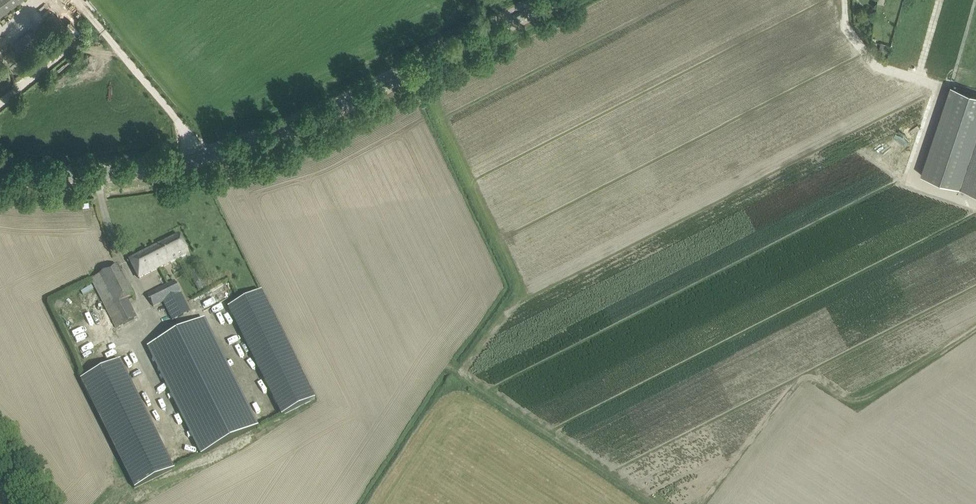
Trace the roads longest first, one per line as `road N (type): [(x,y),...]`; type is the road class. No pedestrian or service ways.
road 1 (tertiary): [(0,177),(125,171),(227,149),(304,122),(549,0)]

